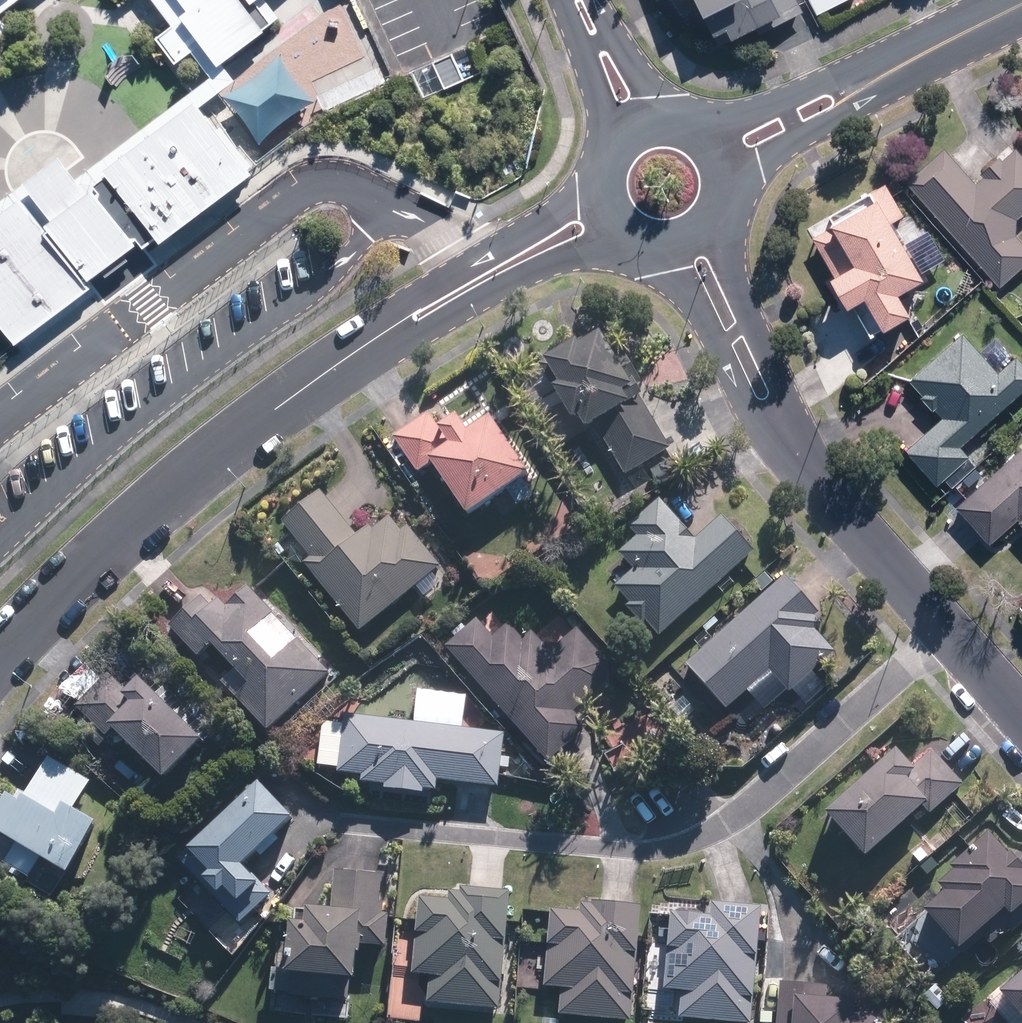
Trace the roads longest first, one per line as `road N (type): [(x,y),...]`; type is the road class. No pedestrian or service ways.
road 1 (residential): [(370,345),(123,534),(0,665)]
road 2 (residential): [(1021,716),(823,491),(780,431)]
road 3 (residential): [(370,345),(424,294),(599,174)]
road 4 (residential): [(631,242),(528,267),(370,345)]
road 5 (residential): [(780,431),(724,362),(687,287),(647,250)]
road 6 (residential): [(718,228),(768,361),(780,431)]
road 7 (residential): [(692,121),(874,79)]
road 8 (residential): [(874,79),(735,179)]
road 9 (residential): [(1021,3),(874,79)]
road 10 (residential): [(604,158),(571,0)]
road 11 (residential): [(591,0),(661,116)]

